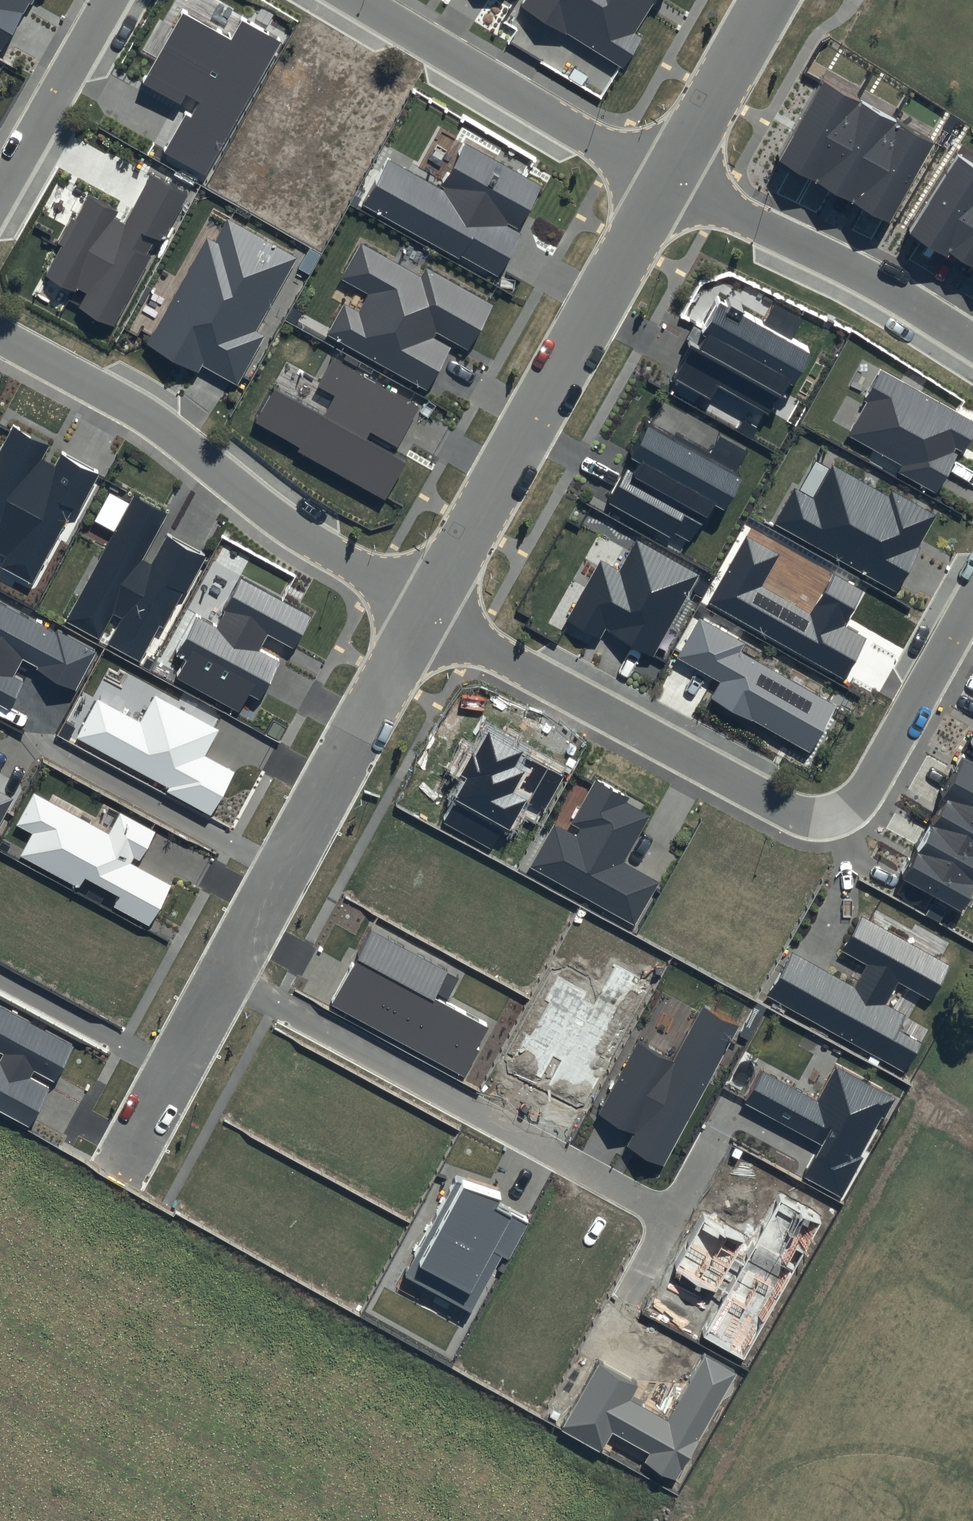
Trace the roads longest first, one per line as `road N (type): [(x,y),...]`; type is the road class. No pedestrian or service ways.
road 1 (residential): [(972,602),(866,794),(836,814),(788,813),(426,614)]
road 2 (residential): [(674,1216),(227,975)]
road 3 (residential): [(426,614),(280,522),(146,419),(0,342)]
road 4 (residential): [(666,178),(426,614)]
road 5 (residential): [(426,614),(227,975)]
road 6 (residential): [(348,0),(666,178)]
road 7 (residential): [(666,178),(854,266),(972,337)]
road 8 (residential): [(227,975),(112,1178)]
road 9 (residential): [(0,193),(114,0)]
road 10 (residential): [(767,0),(666,178)]

